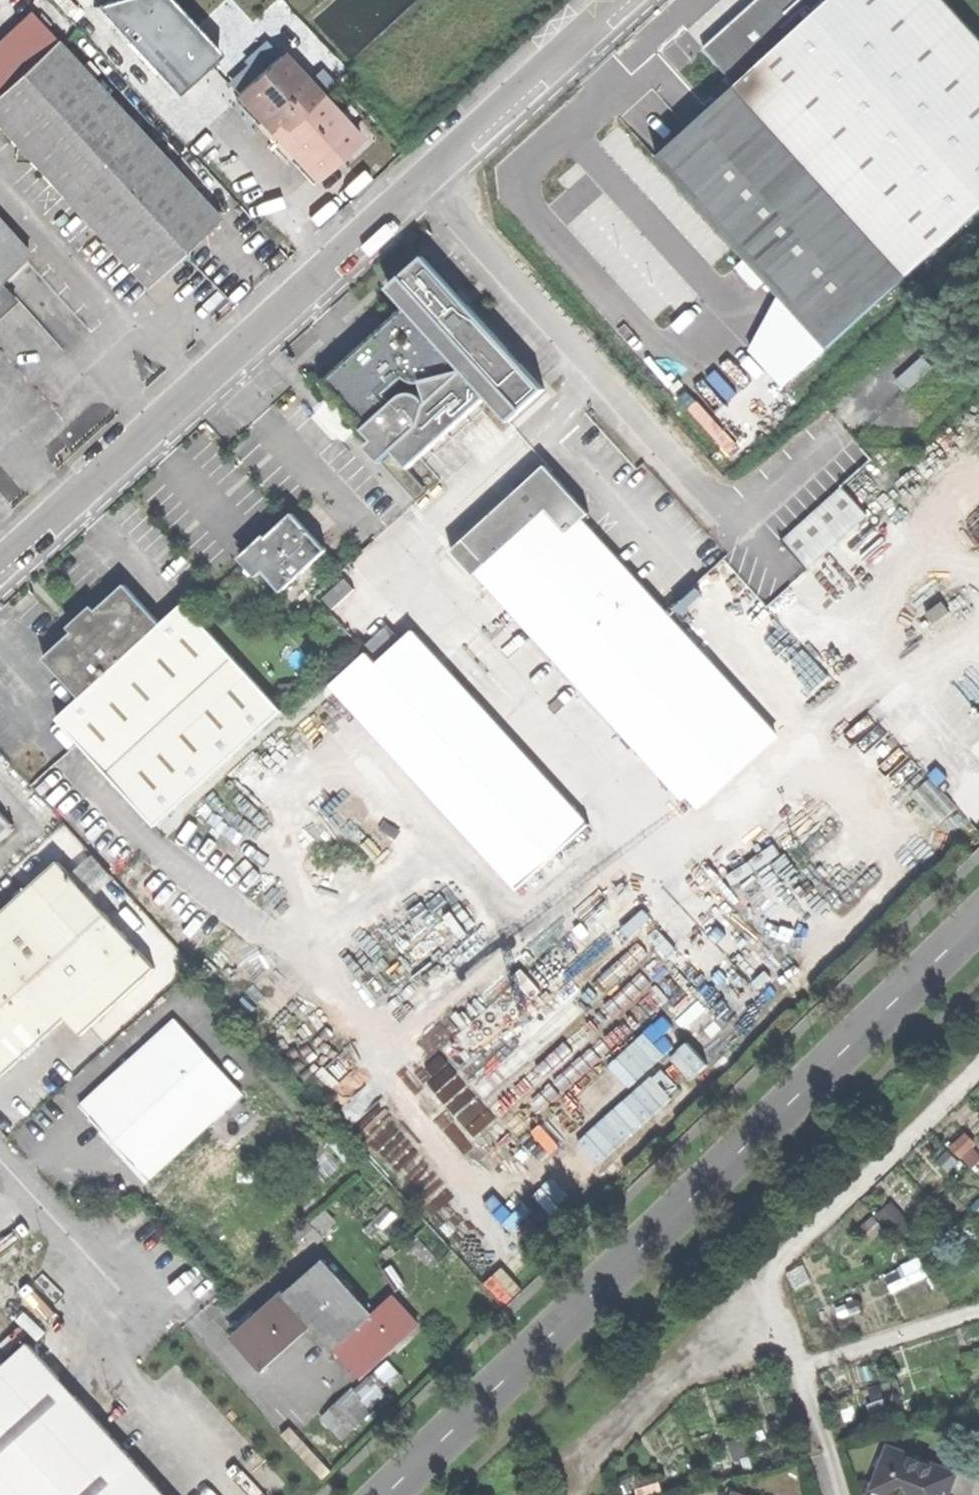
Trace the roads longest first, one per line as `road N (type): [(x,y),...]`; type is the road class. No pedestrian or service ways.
road 1 (unclassified): [(389,1494),(978,923)]
road 2 (unclassified): [(428,190),(712,513),(866,399)]
road 3 (unclassified): [(428,190),(0,572)]
road 4 (unclassified): [(624,0),(428,190)]
road 5 (unclassified): [(0,1170),(105,1286)]

